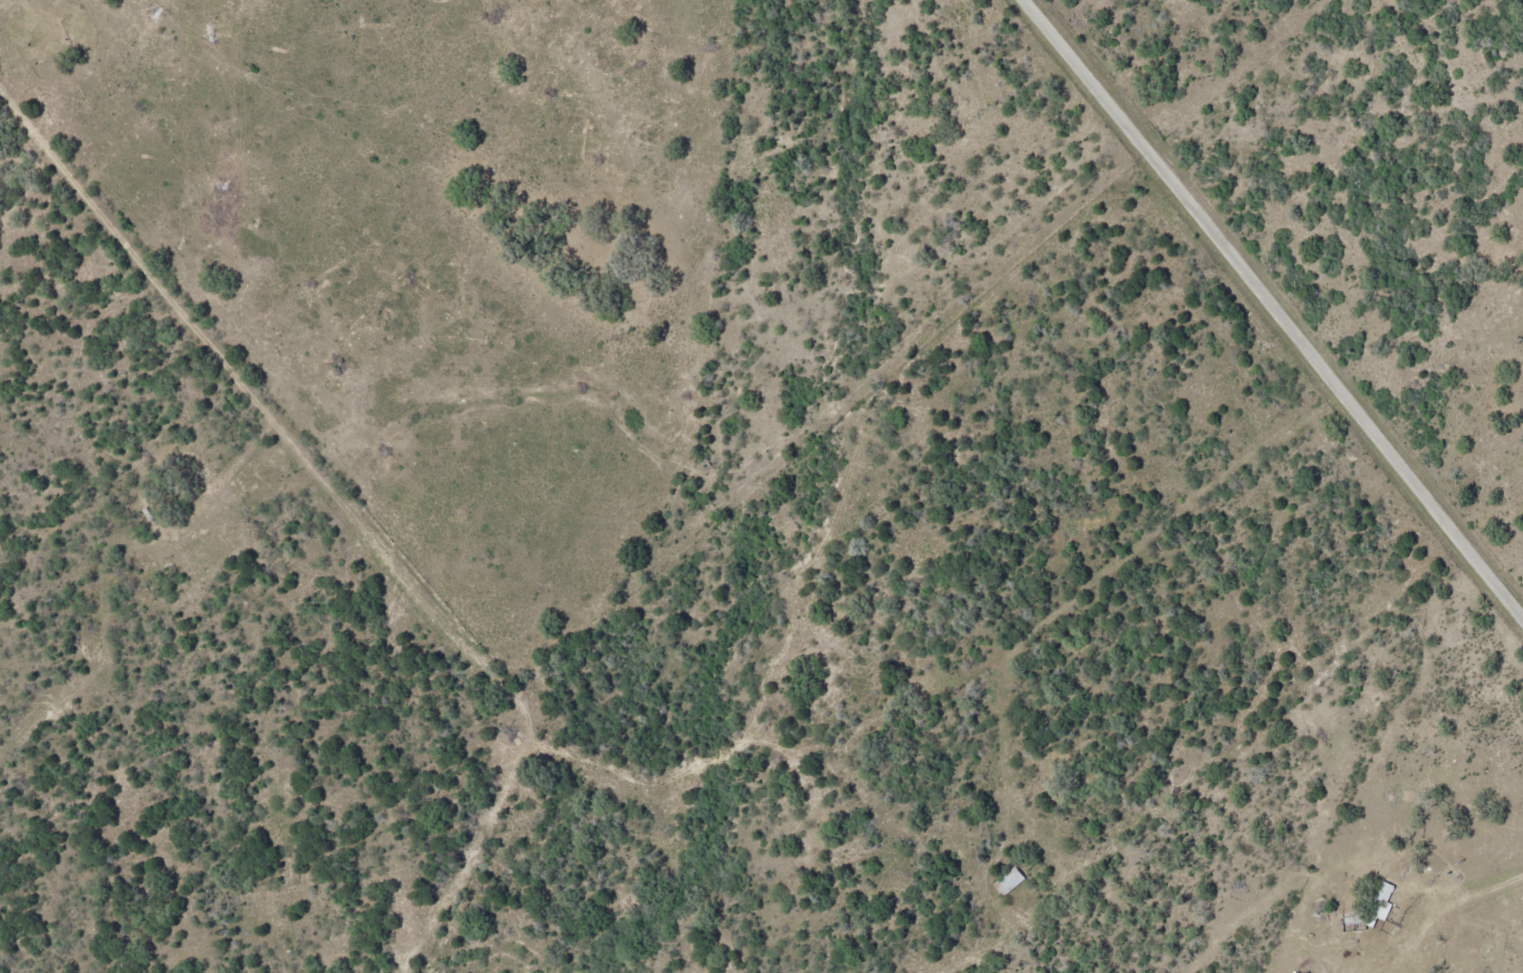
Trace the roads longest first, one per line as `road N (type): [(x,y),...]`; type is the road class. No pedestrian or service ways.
road 1 (residential): [(1025,0),(1522,616)]

